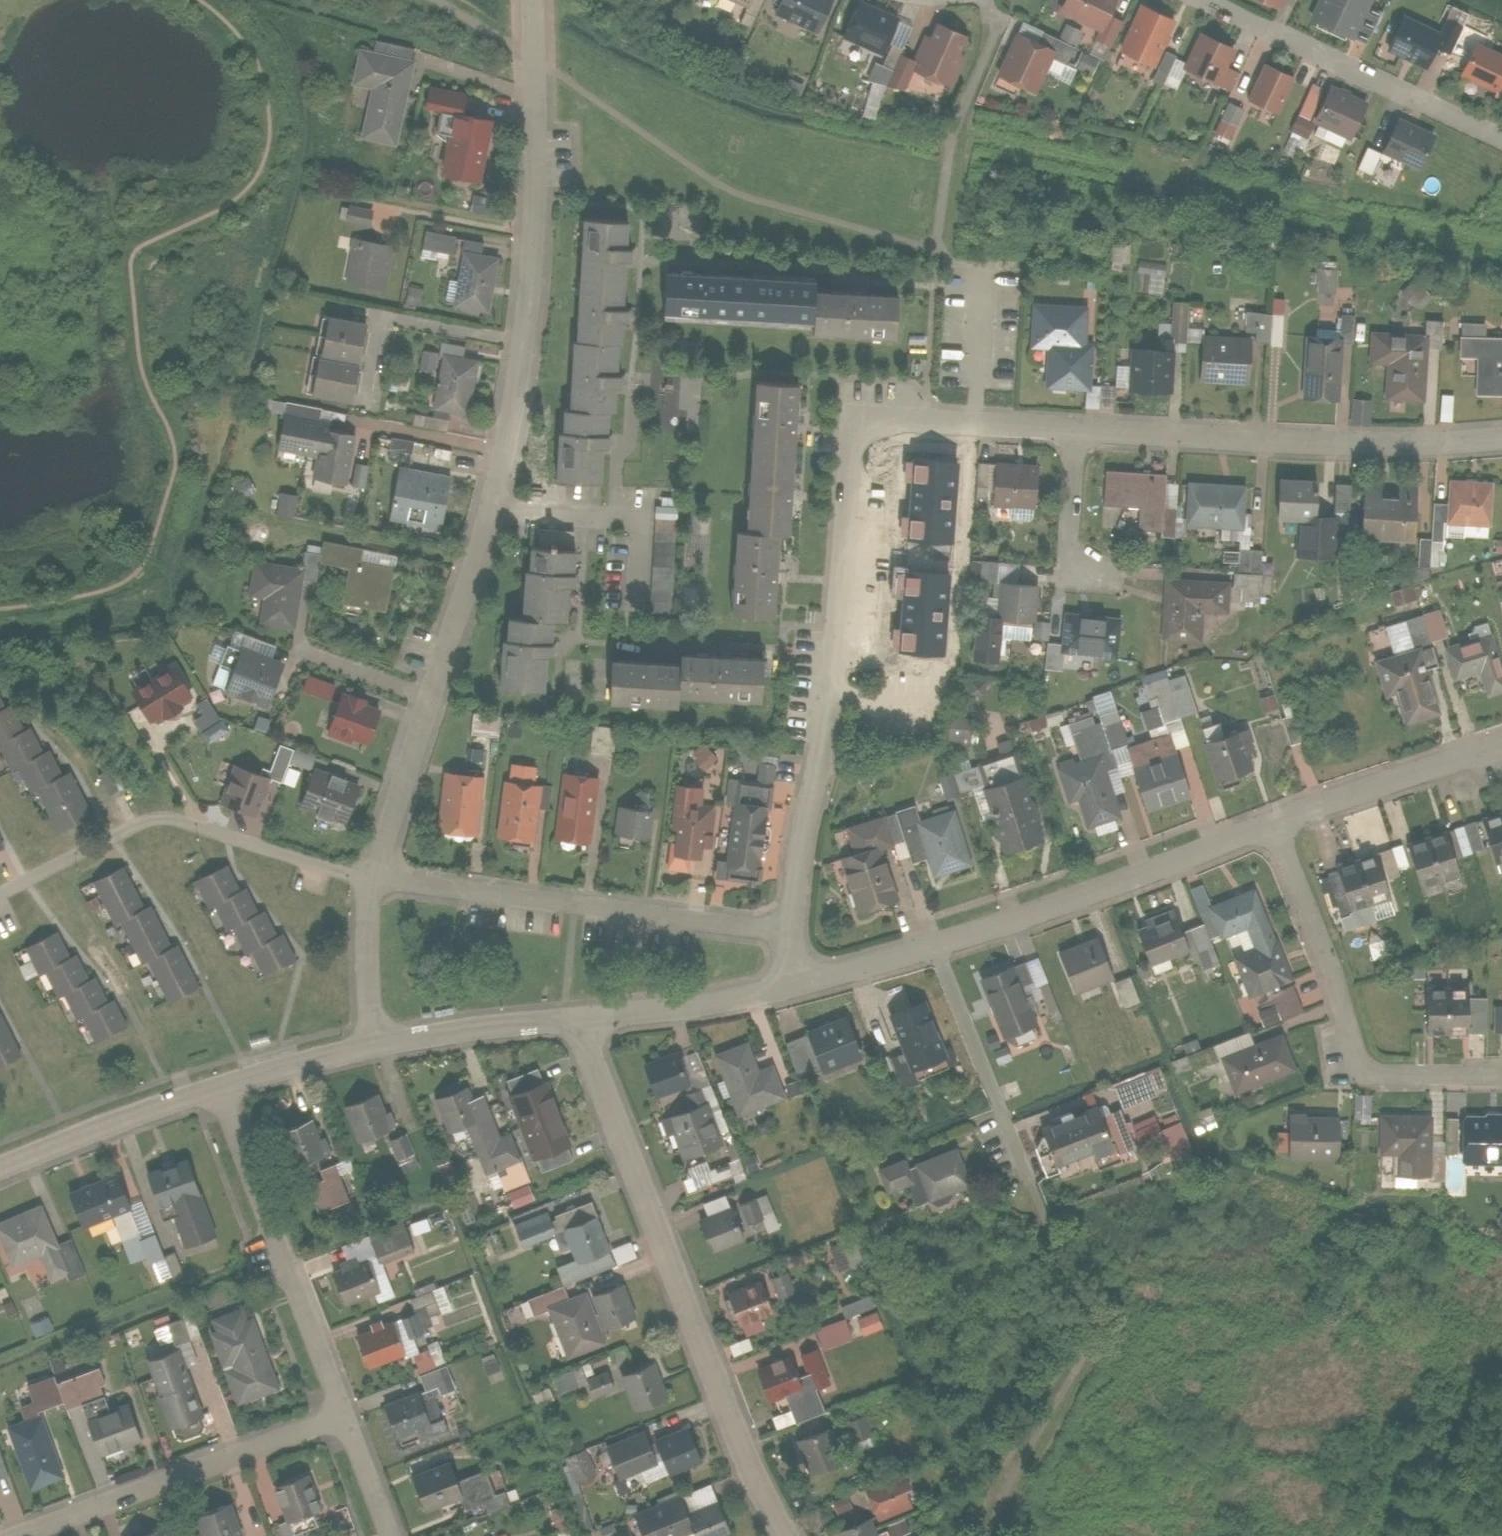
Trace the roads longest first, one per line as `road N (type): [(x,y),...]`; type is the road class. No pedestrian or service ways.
road 1 (residential): [(371,881),(493,495),(526,338),(530,0)]
road 2 (residential): [(1074,434),(881,426),(862,428),(848,447),(834,627),(788,933)]
road 3 (residential): [(786,1535),(758,1487),(575,1022)]
road 4 (residential): [(1501,440),(1394,447),(1074,434)]
road 5 (residential): [(788,933),(371,881)]
road 6 (residential): [(1272,823),(1359,1075),(1501,1076)]
road 7 (residential): [(371,881),(151,820),(0,895)]
road 8 (residential): [(935,948),(1272,823)]
road 9 (residential): [(339,1413),(216,1092)]
road 10 (residential): [(20,1535),(339,1413)]
road 11 (residential): [(1202,0),(1501,139)]
road 12 (residential): [(1033,1205),(935,948)]
road 13 (residential): [(1272,823),(1501,748)]
road 14 (residential): [(0,1174),(216,1092)]
road 15 (residential): [(575,1022),(798,986)]
road 16 (residential): [(372,1047),(575,1022)]
road 17 (residential): [(1074,434),(1069,578),(1120,580)]
road 18 (residential): [(372,1047),(362,963),(371,881)]
road 19 (residential): [(216,1092),(372,1047)]
road 20 (residential): [(798,986),(935,948)]
road 21 (residential): [(387,1535),(339,1413)]

